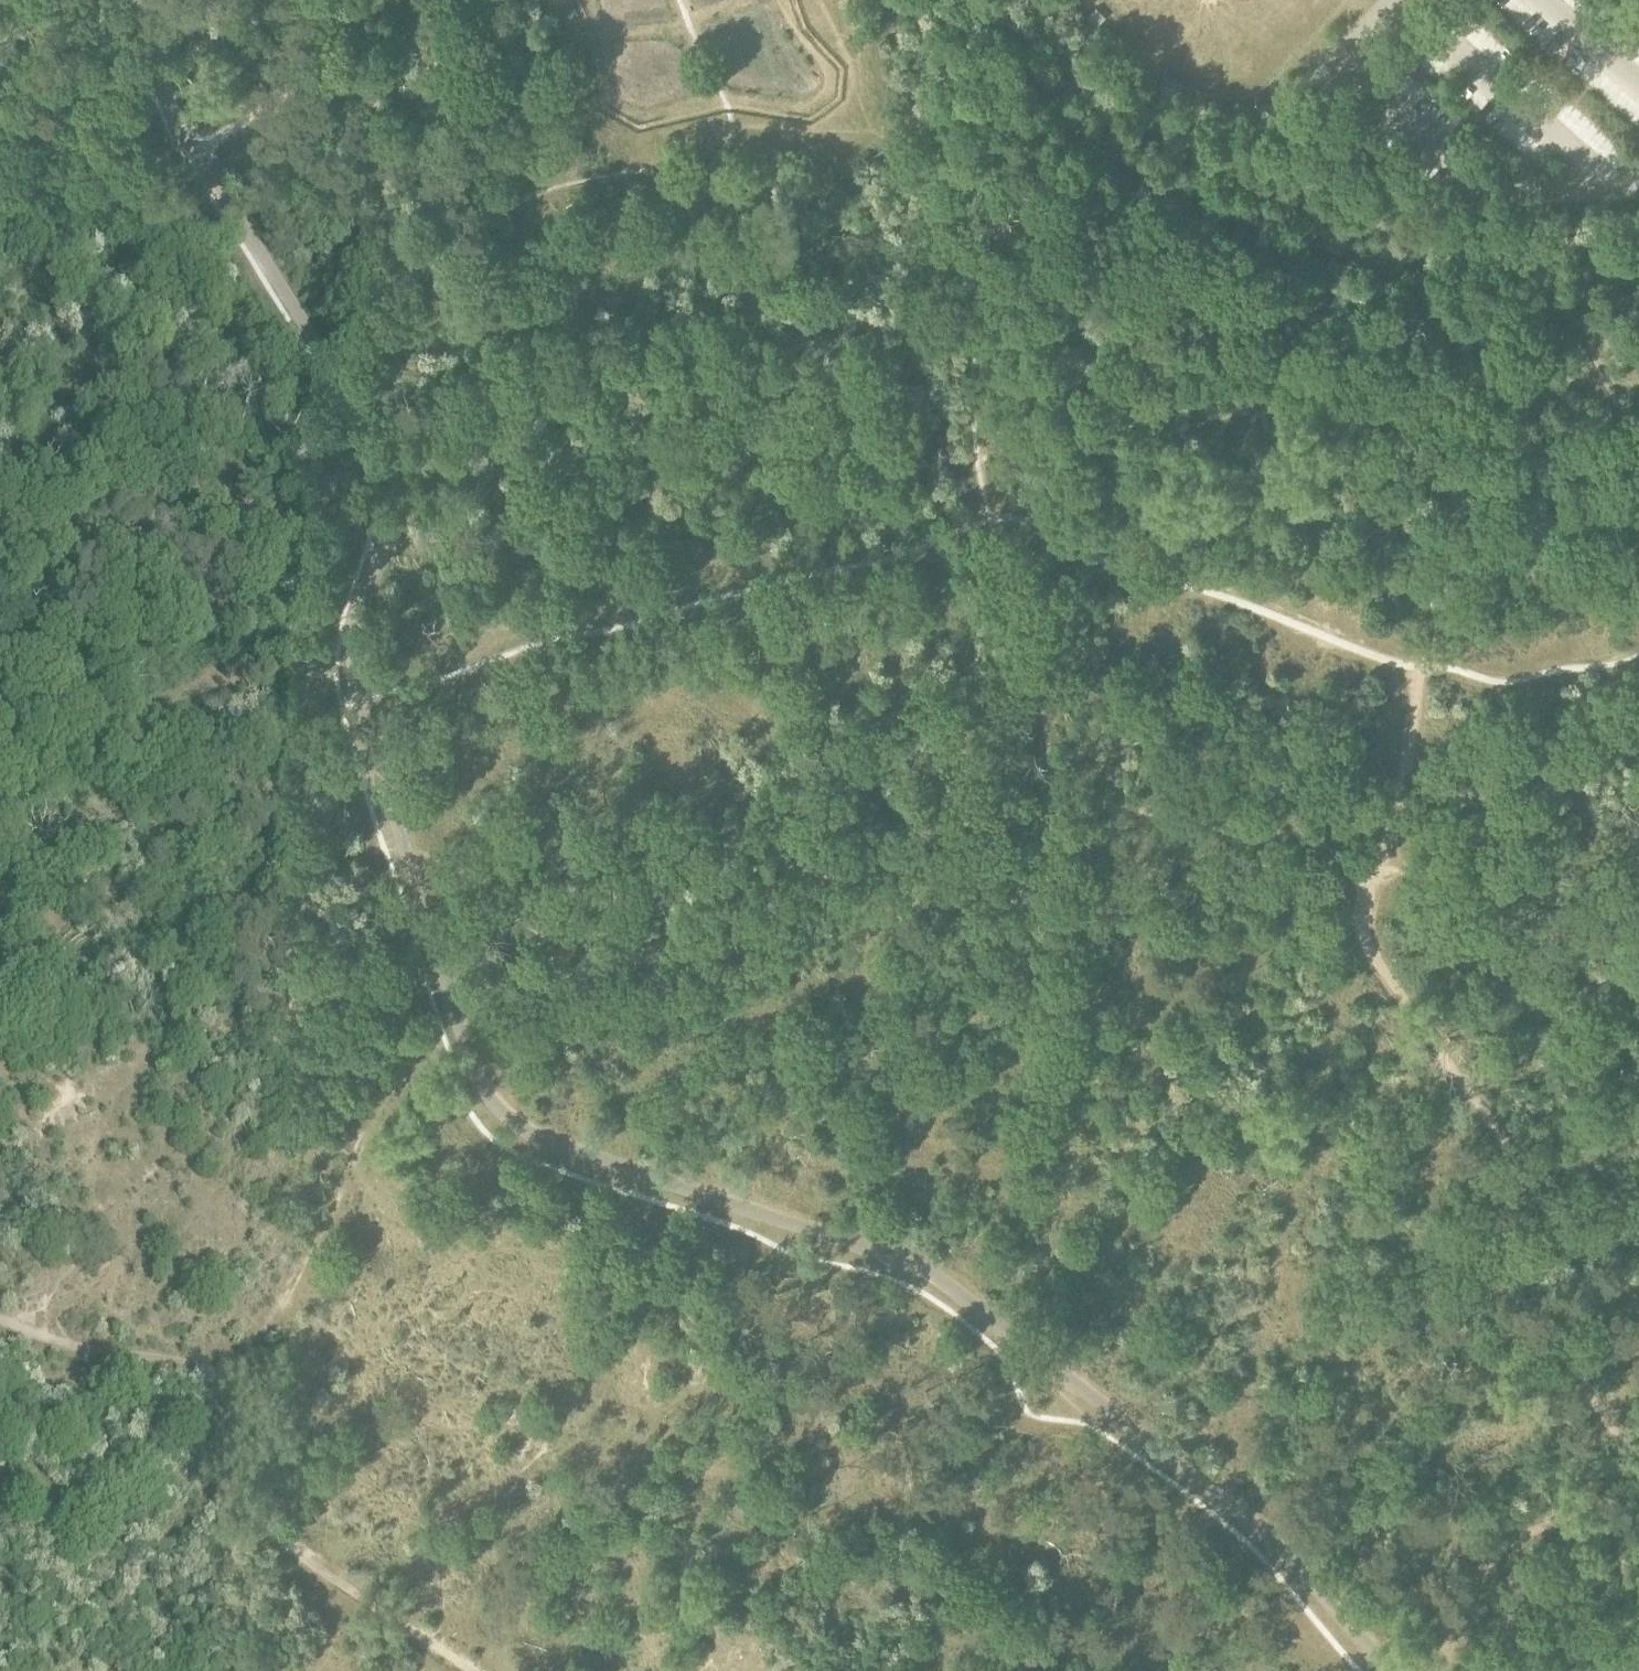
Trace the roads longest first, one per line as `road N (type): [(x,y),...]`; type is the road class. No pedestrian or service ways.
road 1 (track): [(0,1318),(60,1343),(228,1375),(233,1388),(218,1465),(245,1517),(474,1670)]
road 2 (track): [(1434,1670),(1480,1574),(1507,1541),(1638,1490)]
road 3 (track): [(230,678),(116,706),(0,700)]

